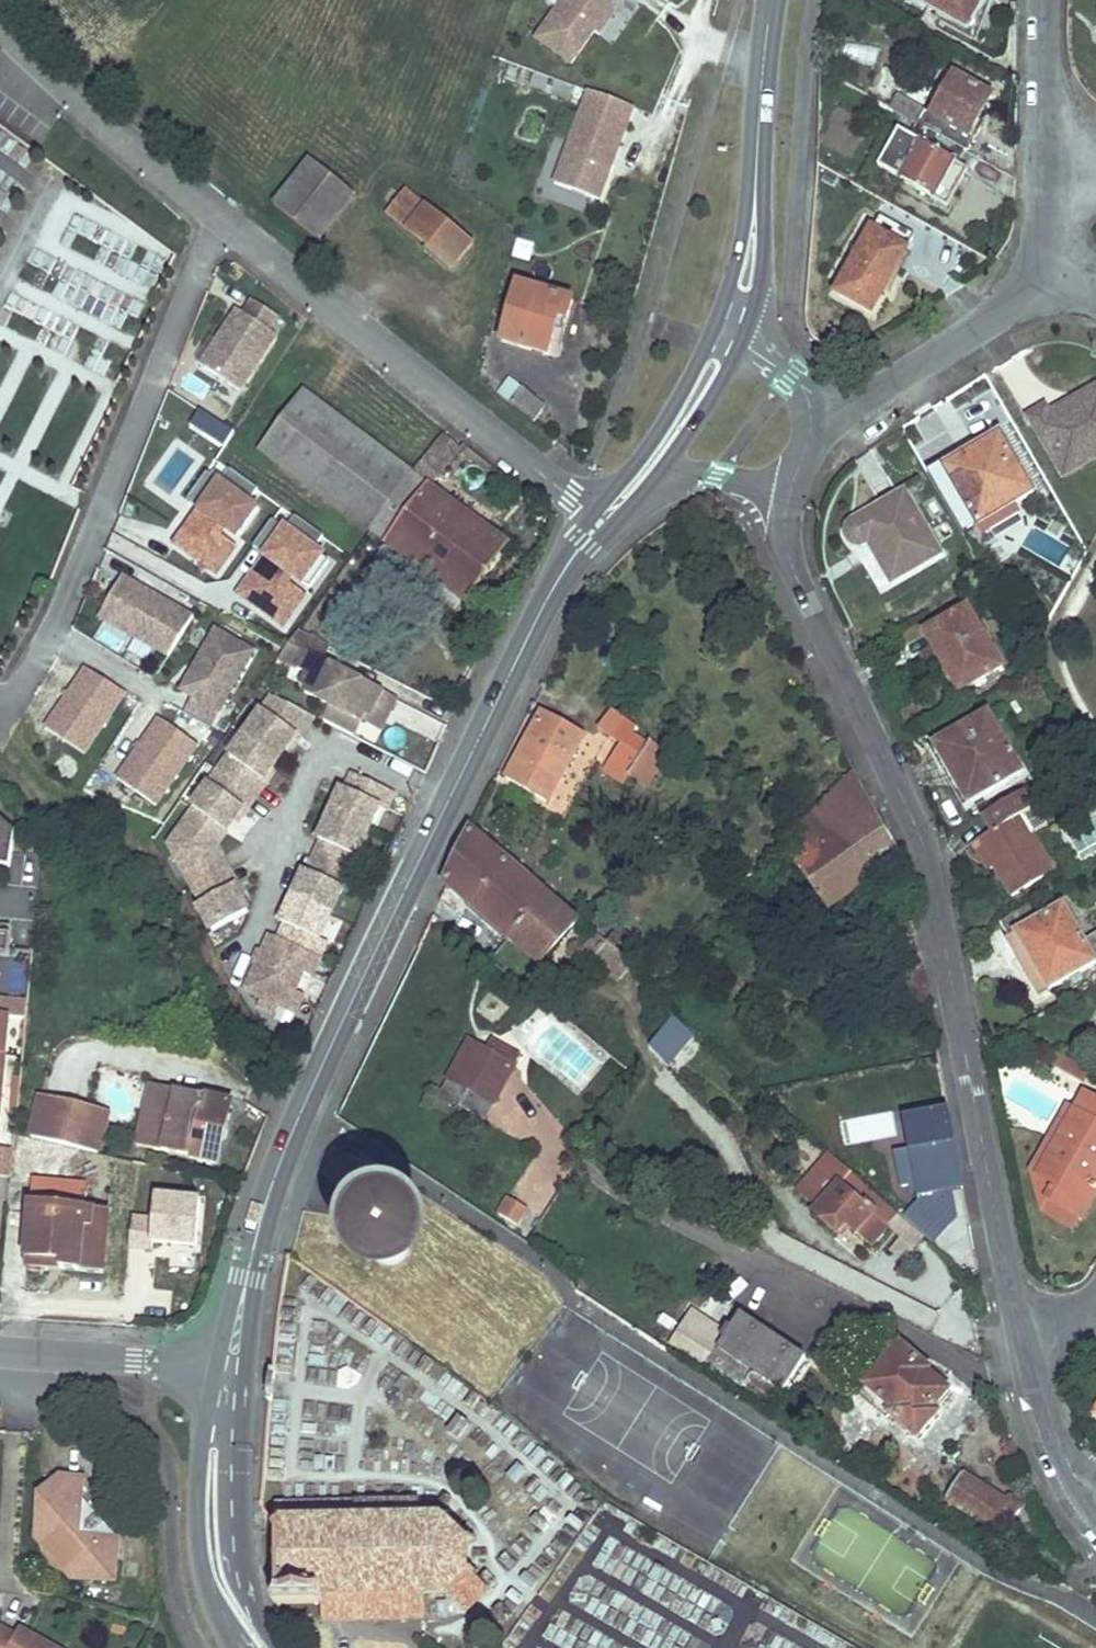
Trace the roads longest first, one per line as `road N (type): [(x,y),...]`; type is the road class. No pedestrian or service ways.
road 1 (secondary): [(229,1380),(251,1259),(328,1046),(551,584),(604,511)]
road 2 (residential): [(1028,1344),(931,835),(781,540),(784,491)]
road 3 (unclassified): [(604,511),(220,217),(55,82),(0,25)]
road 4 (secondary): [(732,309),(744,258),(767,0)]
road 5 (secondary): [(265,1647),(217,1571),(213,1479),(229,1380)]
road 6 (residential): [(808,416),(860,393),(1026,286)]
road 7 (residential): [(229,1380),(152,1360),(0,1348)]
road 8 (secondary): [(654,451),(732,309)]
road 9 (residential): [(1026,286),(1051,229),(1060,140)]
road 10 (residential): [(1060,140),(1051,0)]
road 11 (residential): [(654,451),(784,491)]
road 12 (residential): [(808,416),(790,369),(732,309)]

